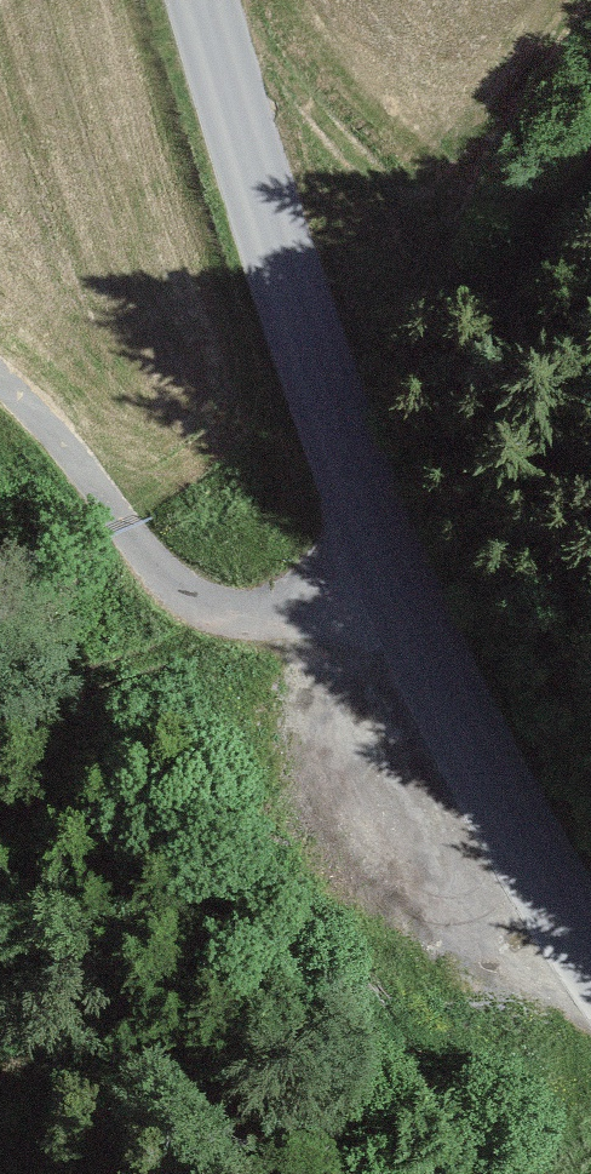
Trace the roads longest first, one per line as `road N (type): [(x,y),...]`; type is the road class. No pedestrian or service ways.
road 1 (tertiary): [(590,978),(517,888),(377,597),(247,207),(187,0)]
road 2 (track): [(0,389),(172,604),(256,616),(377,597)]

